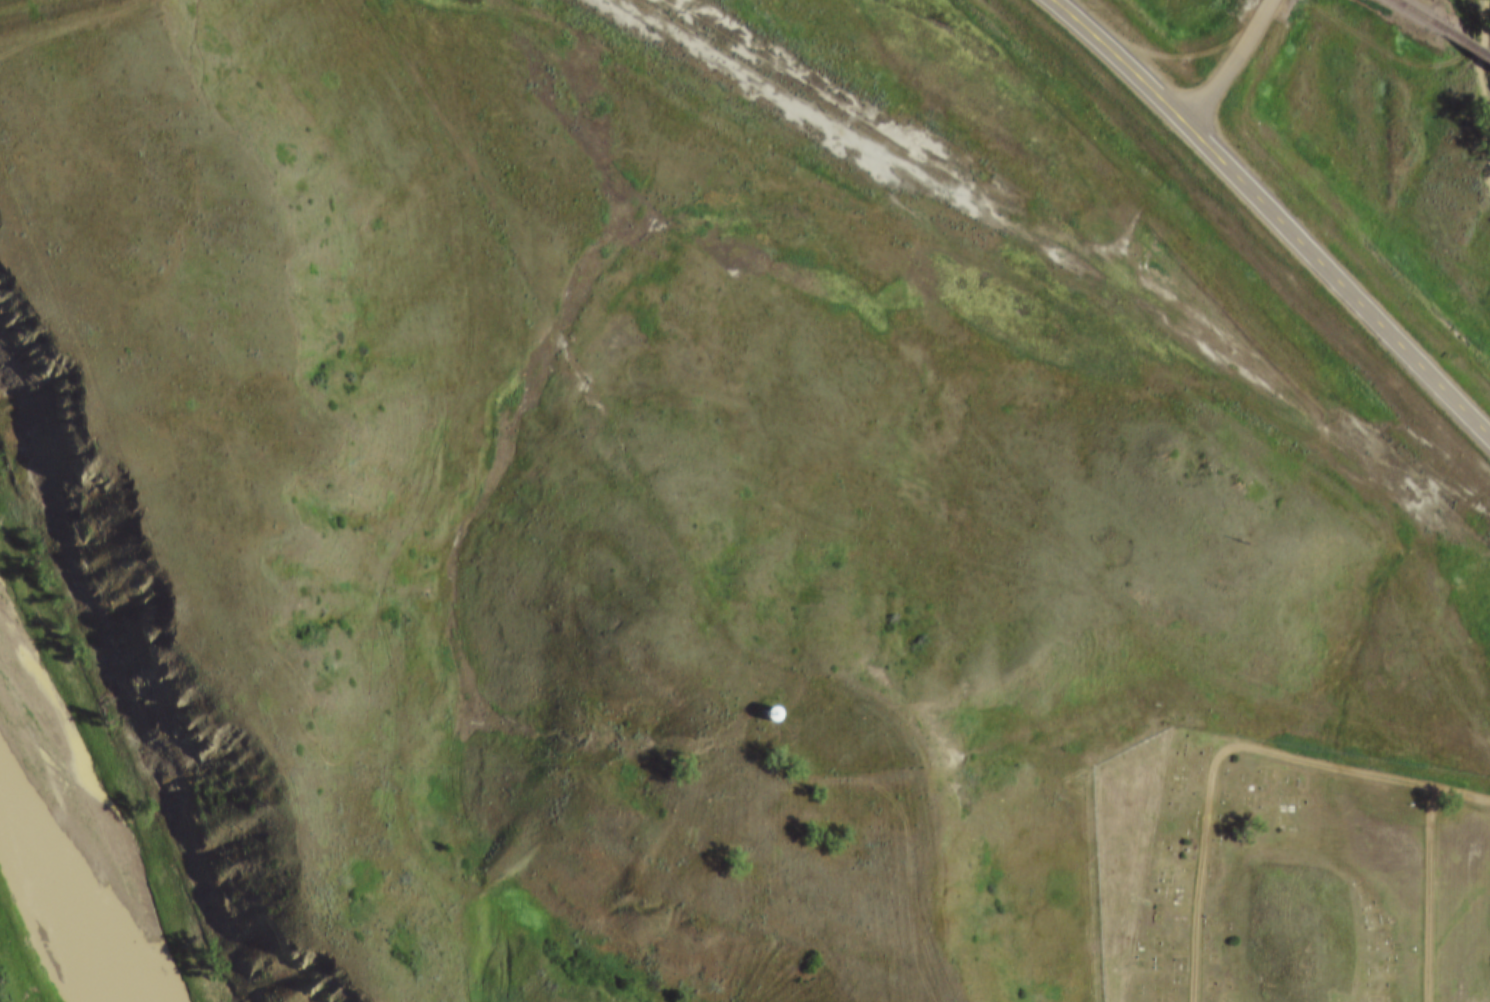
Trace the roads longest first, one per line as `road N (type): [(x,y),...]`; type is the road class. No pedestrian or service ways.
road 1 (primary): [(1489,430),(1191,126),(1053,0)]
road 2 (residential): [(1266,0),(1191,126)]

